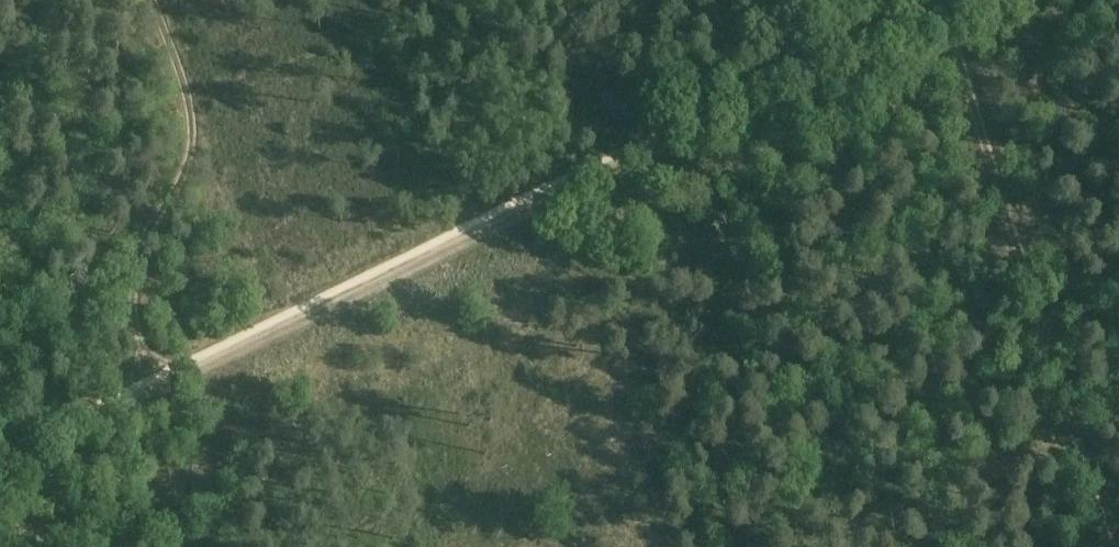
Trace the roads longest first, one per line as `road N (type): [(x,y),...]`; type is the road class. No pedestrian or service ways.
road 1 (track): [(0,468),(963,0)]
road 2 (track): [(950,0),(1107,546)]
road 3 (track): [(164,389),(139,338),(132,271),(141,232),(183,170),(189,138),(184,86),(153,0)]

